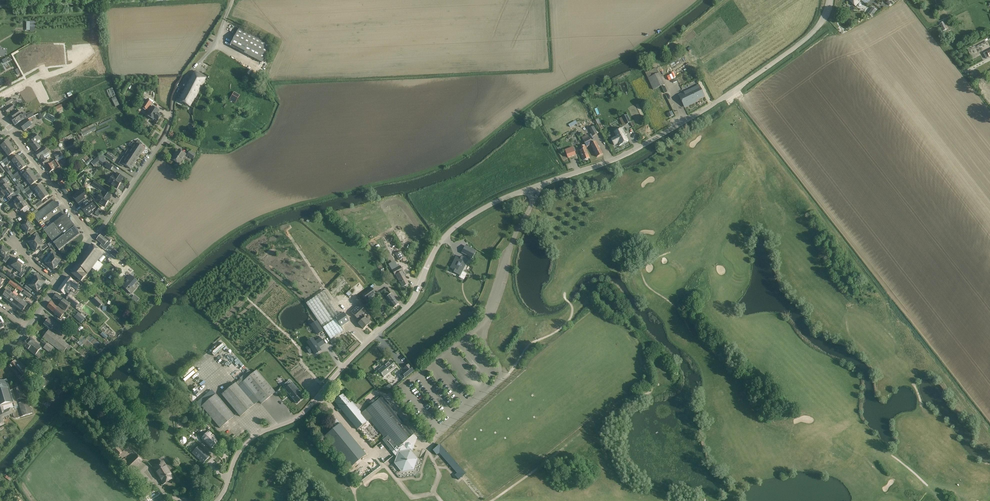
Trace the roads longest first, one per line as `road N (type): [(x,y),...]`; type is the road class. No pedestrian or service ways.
road 1 (unclassified): [(217,500),(245,445),(303,414),(410,304),(435,248),(459,223),(515,190),(626,153),(798,45),(829,0)]
road 2 (residential): [(93,239),(171,132),(177,92)]
road 3 (residential): [(93,239),(10,128)]

